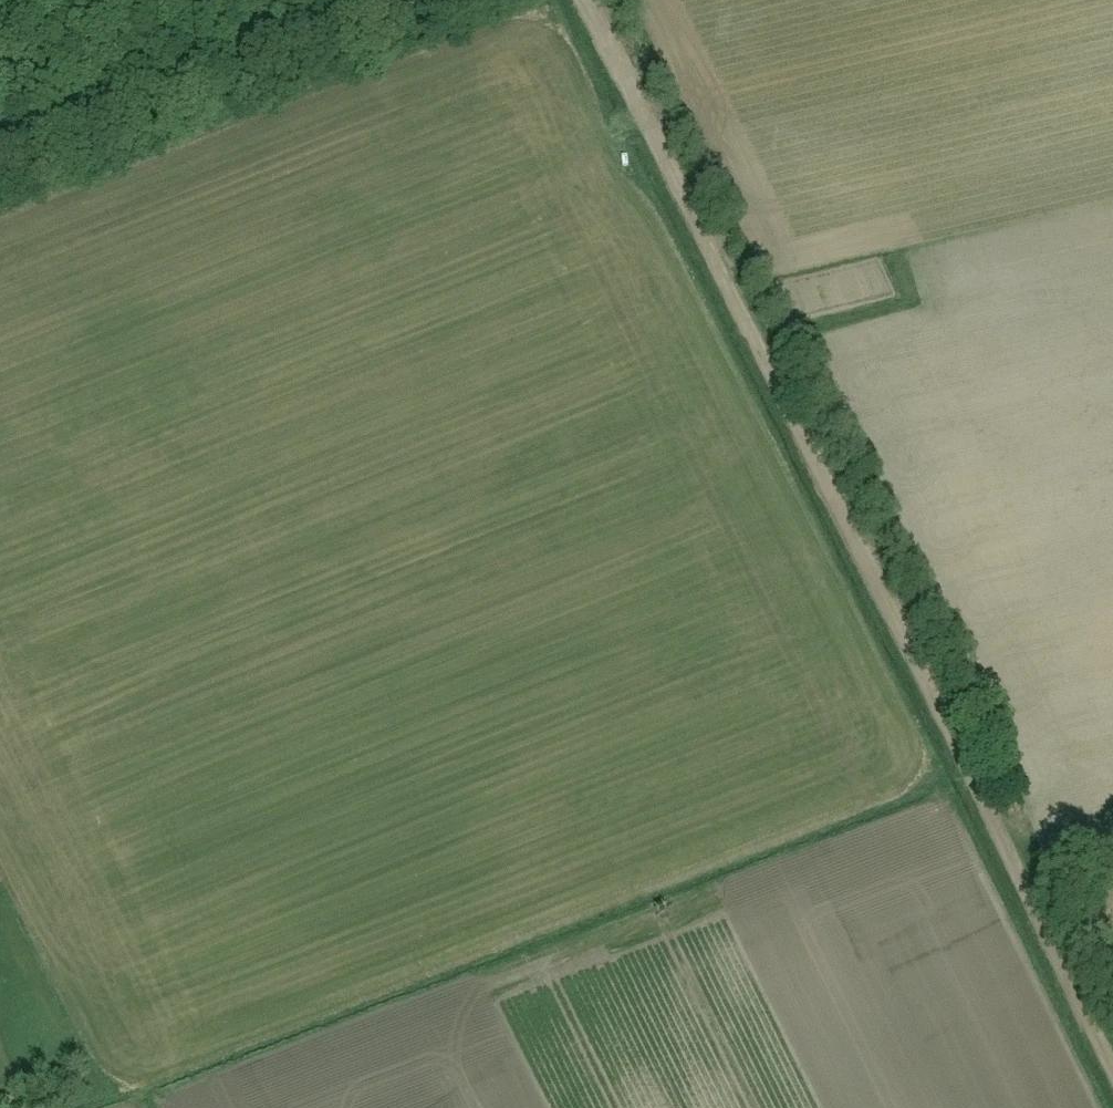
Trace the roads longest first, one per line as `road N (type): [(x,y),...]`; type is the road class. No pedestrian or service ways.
road 1 (track): [(1112,1058),(590,0)]

